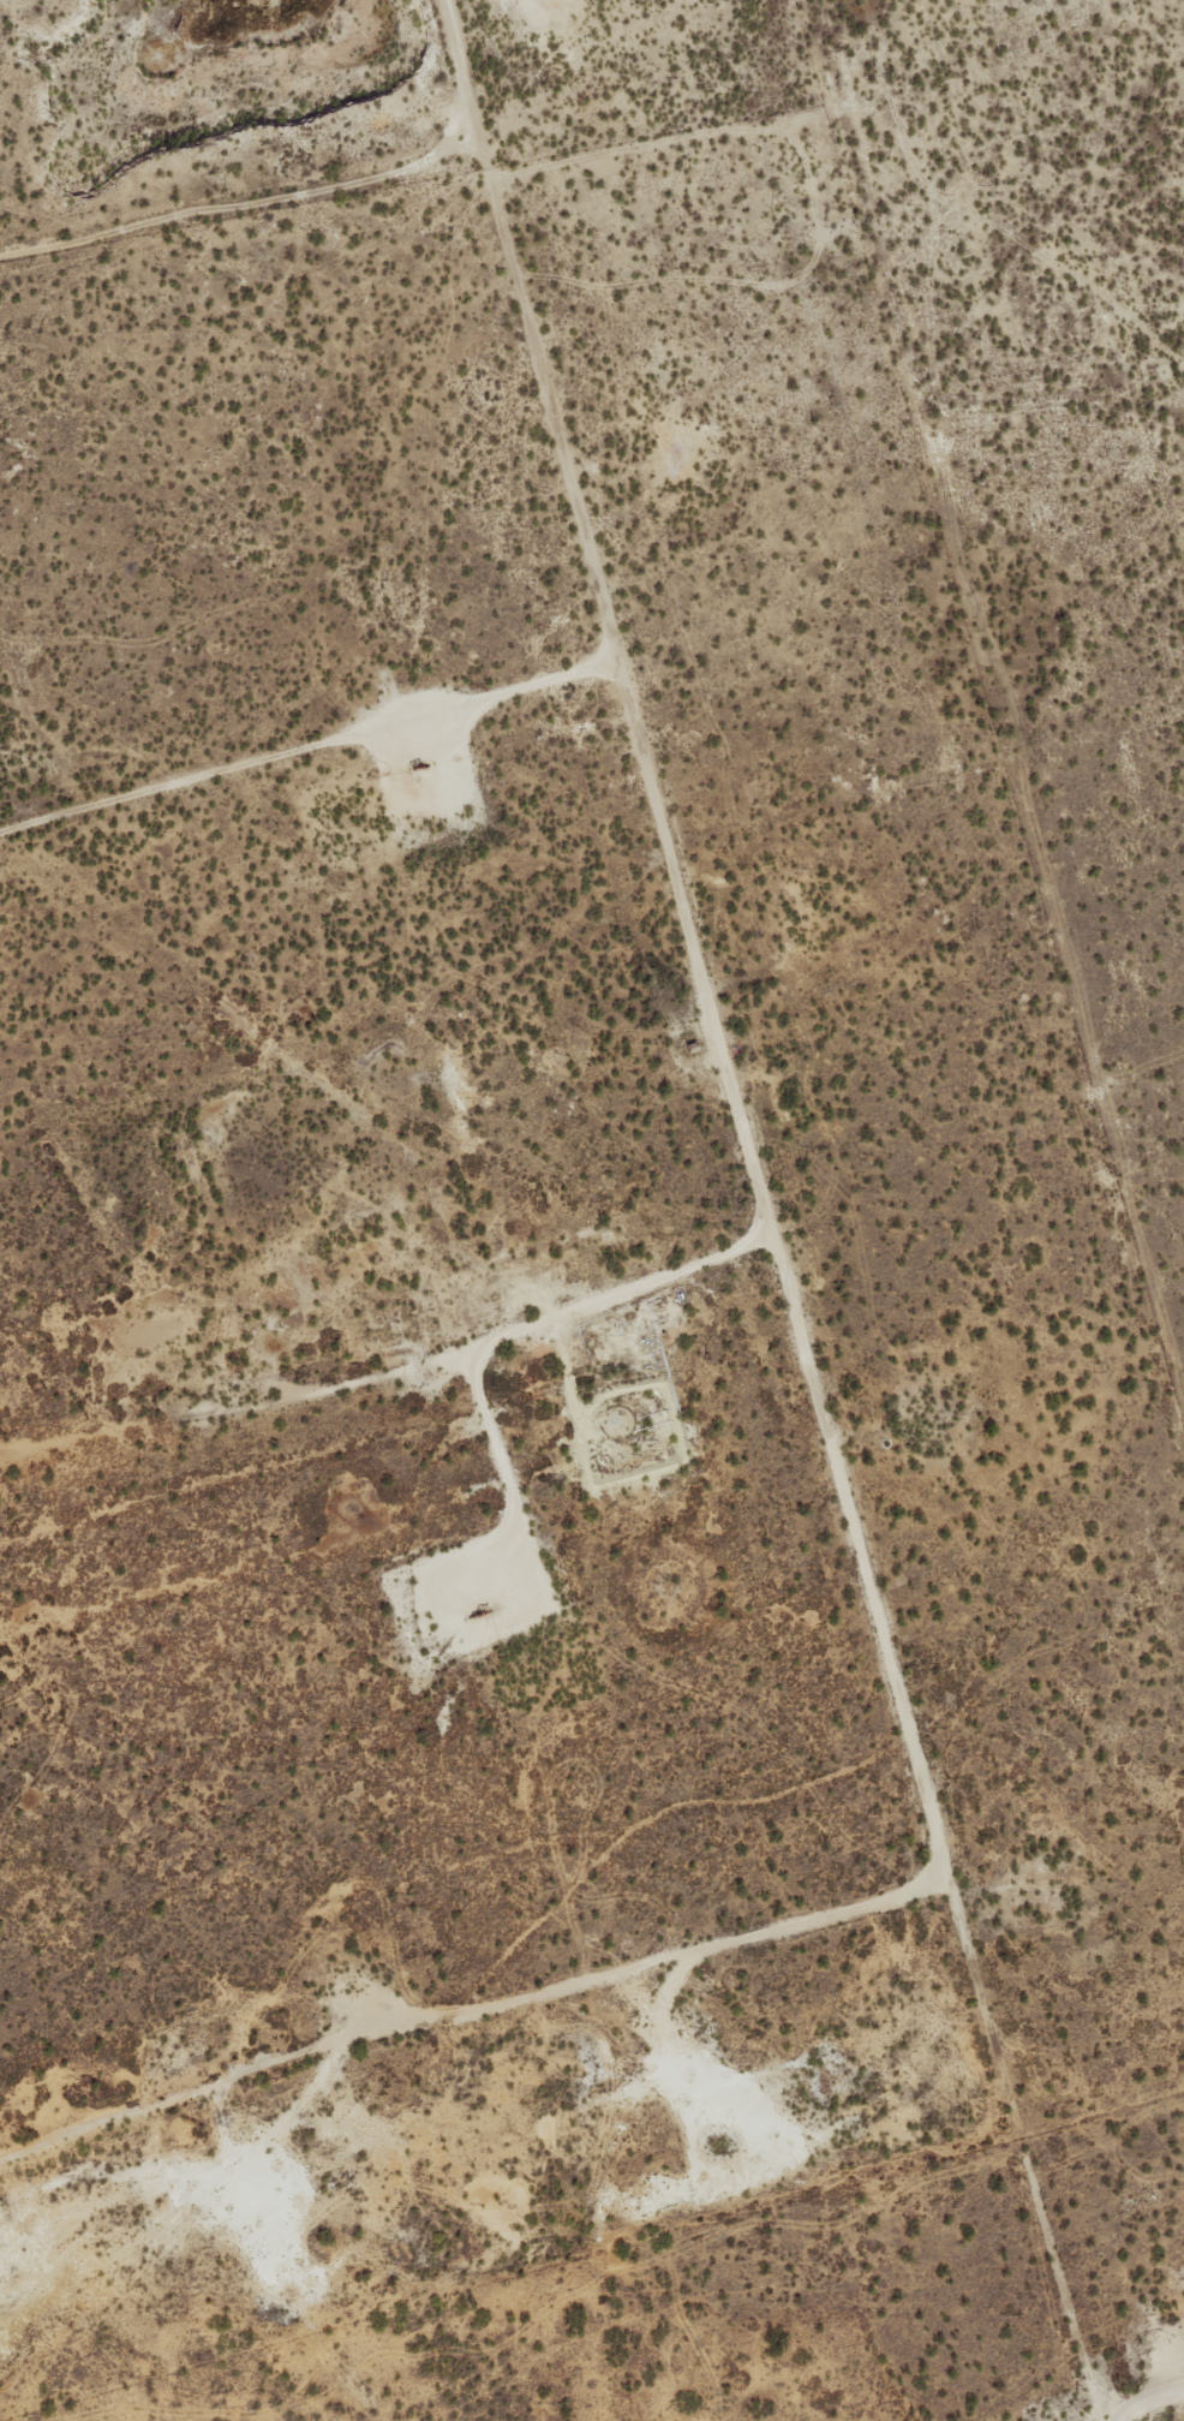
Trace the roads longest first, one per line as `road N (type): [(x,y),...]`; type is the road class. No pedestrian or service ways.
road 1 (track): [(1183,541),(1147,410)]

